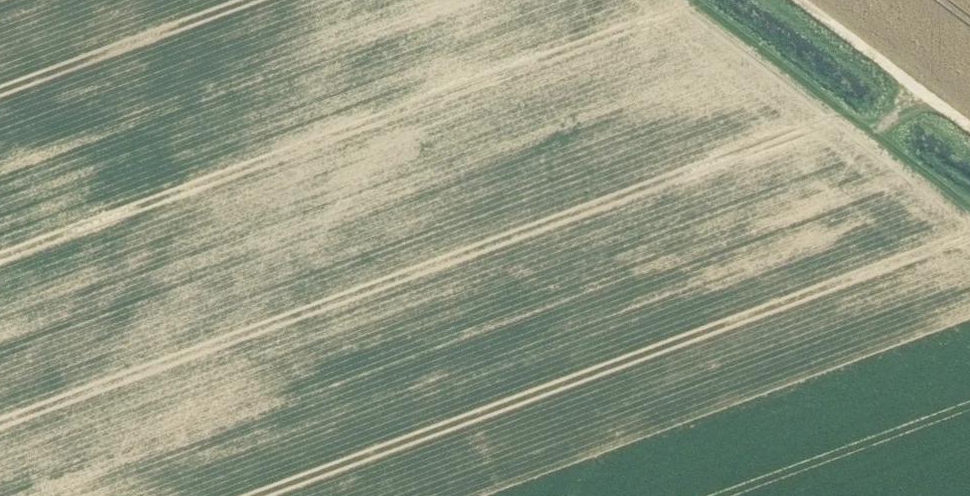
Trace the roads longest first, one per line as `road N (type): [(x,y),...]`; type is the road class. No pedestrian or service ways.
road 1 (track): [(969,127),(800,0)]

